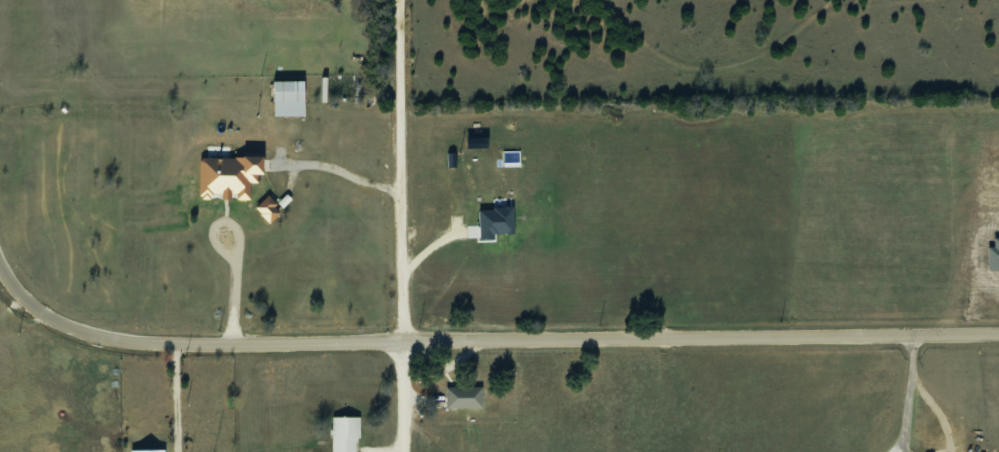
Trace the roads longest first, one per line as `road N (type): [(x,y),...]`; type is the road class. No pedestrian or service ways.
road 1 (residential): [(998,345),(118,354),(65,336),(24,306),(0,263)]
road 2 (residential): [(410,350),(398,0)]

